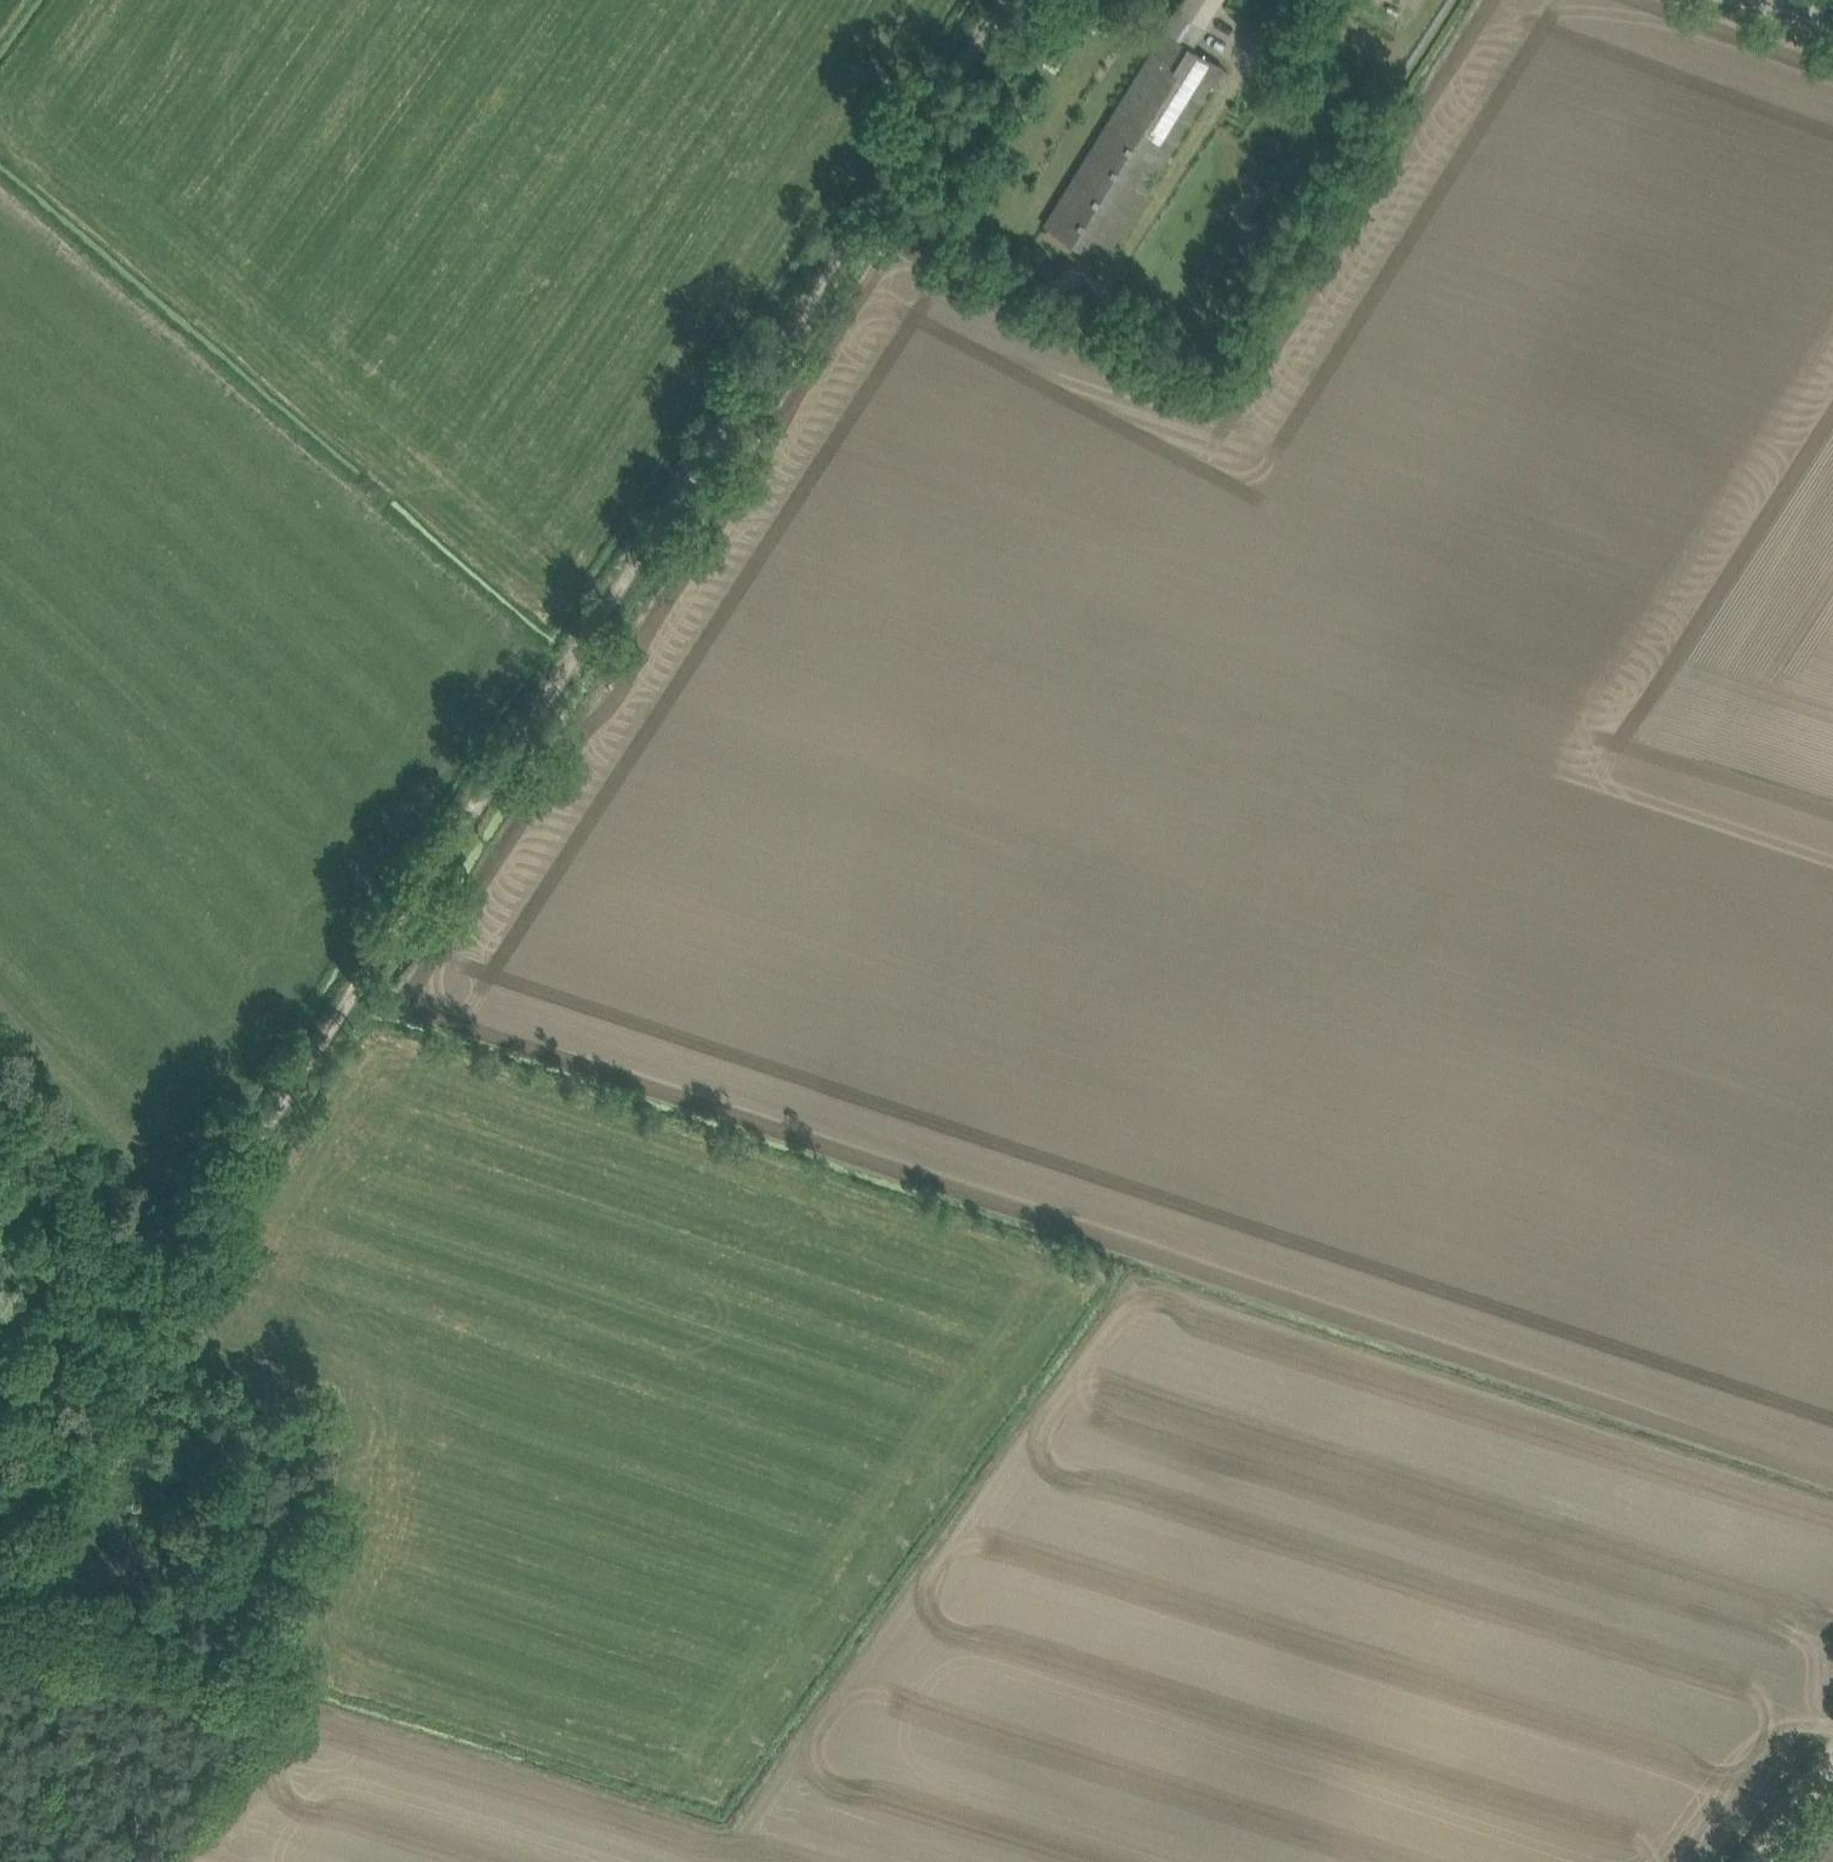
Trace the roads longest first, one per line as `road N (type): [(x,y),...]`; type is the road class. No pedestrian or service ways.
road 1 (track): [(0,1550),(178,1239),(397,928),(750,390),(990,0)]
road 2 (track): [(1832,1755),(1755,1861)]

